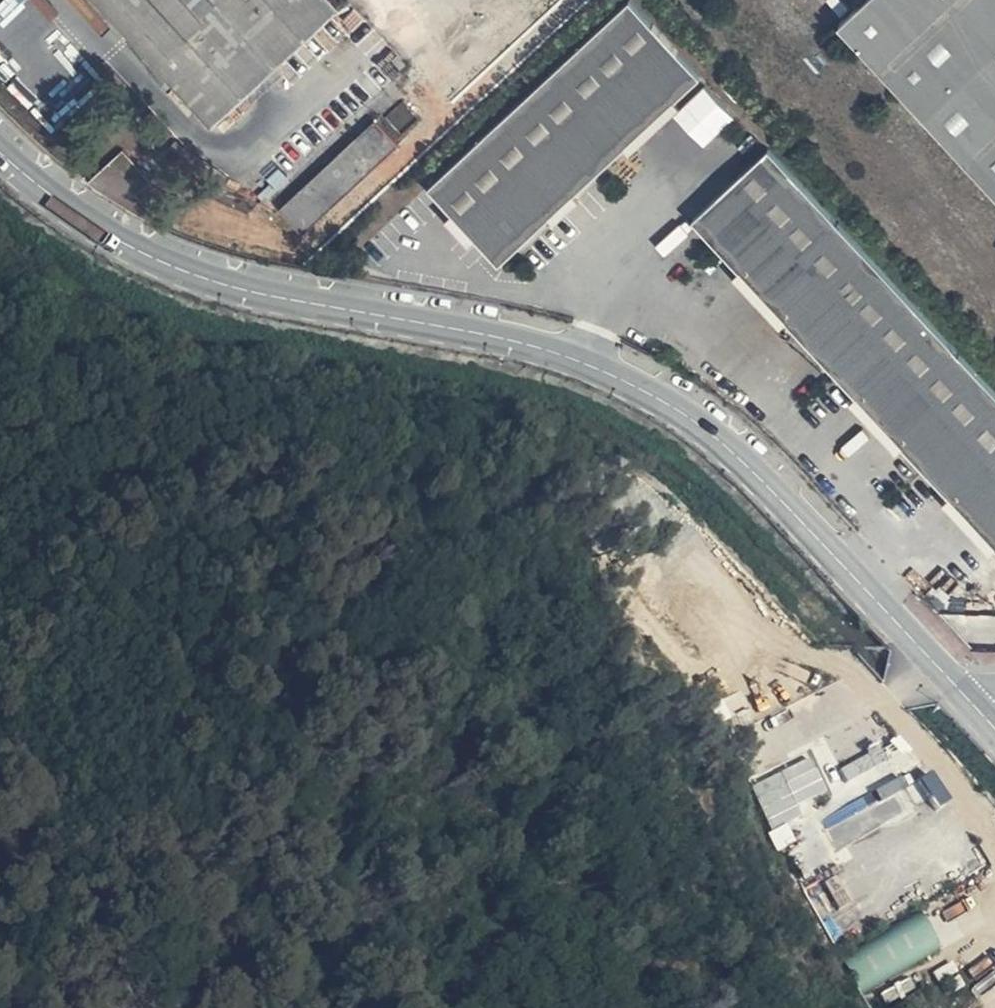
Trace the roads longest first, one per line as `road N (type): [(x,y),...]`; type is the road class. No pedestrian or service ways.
road 1 (unclassified): [(0,153),(106,233),(190,274),(521,344),(681,412),(762,479),(992,726)]

